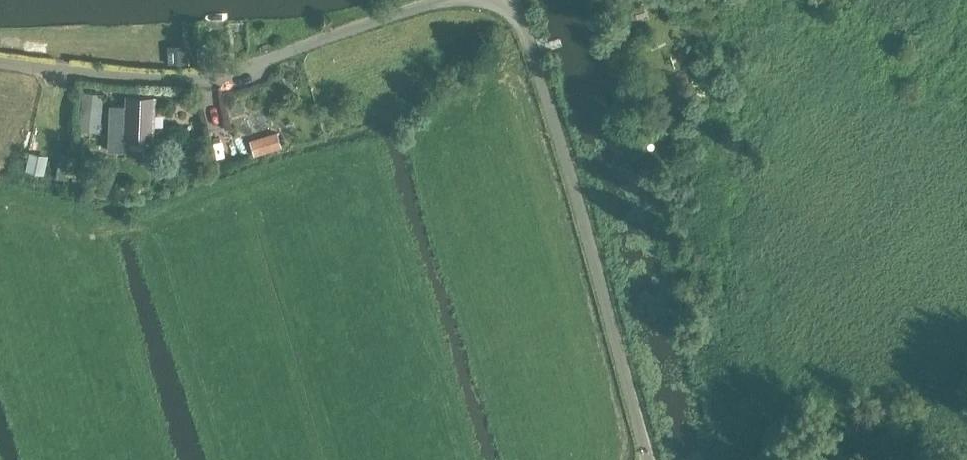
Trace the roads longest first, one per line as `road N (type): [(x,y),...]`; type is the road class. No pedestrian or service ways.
road 1 (unclassified): [(647,459),(520,13),(496,0)]
road 2 (unclassified): [(446,0),(206,77),(126,78),(0,61)]
road 3 (track): [(0,210),(103,232),(154,225)]

